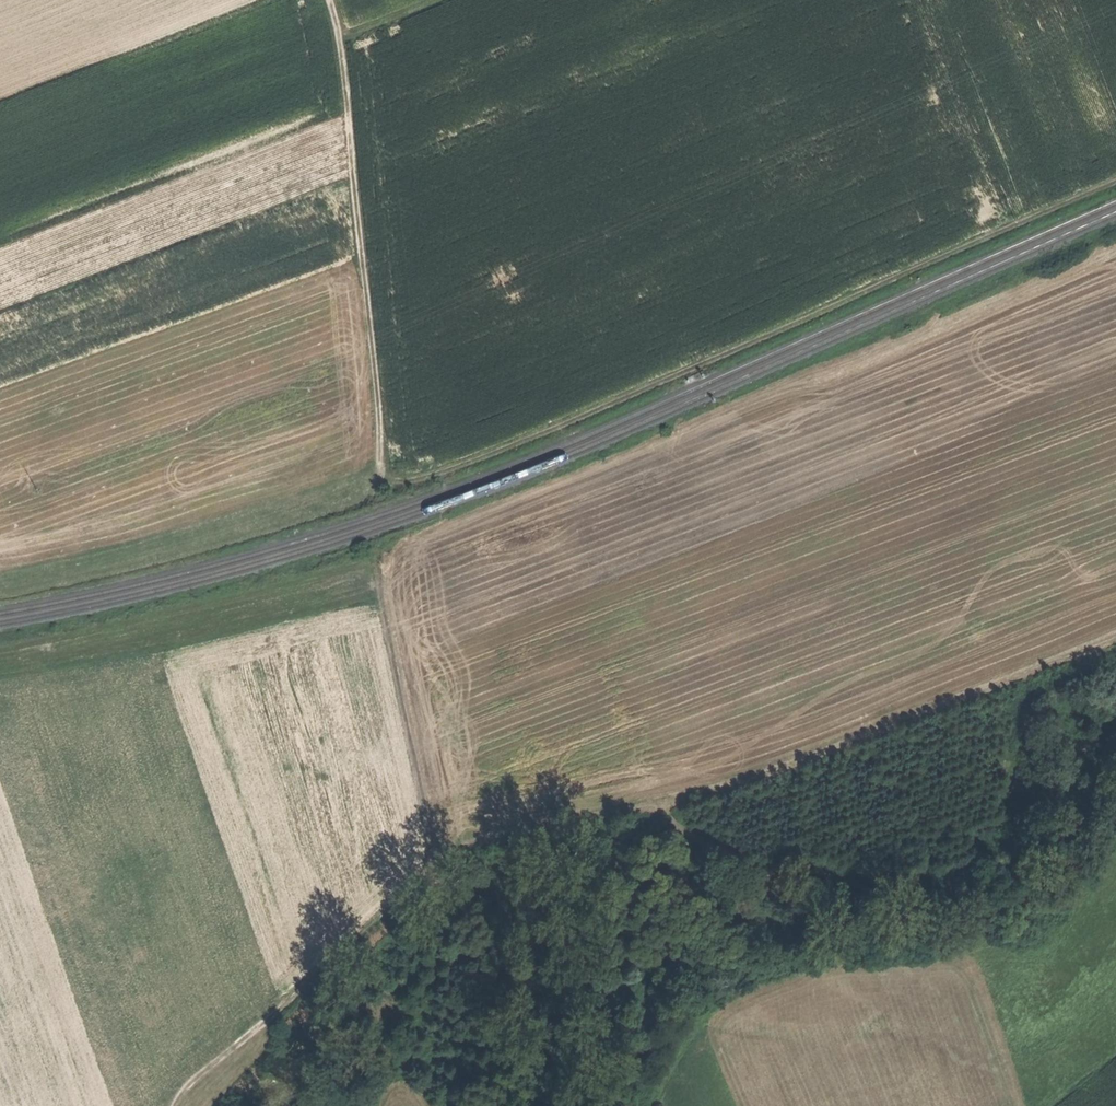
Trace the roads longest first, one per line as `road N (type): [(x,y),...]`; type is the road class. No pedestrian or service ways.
road 1 (track): [(331,0),(381,476),(404,481),(454,469),(686,374),(1115,183)]
road 2 (track): [(175,1105),(179,1092),(435,880),(436,845),(382,600),(376,538)]

